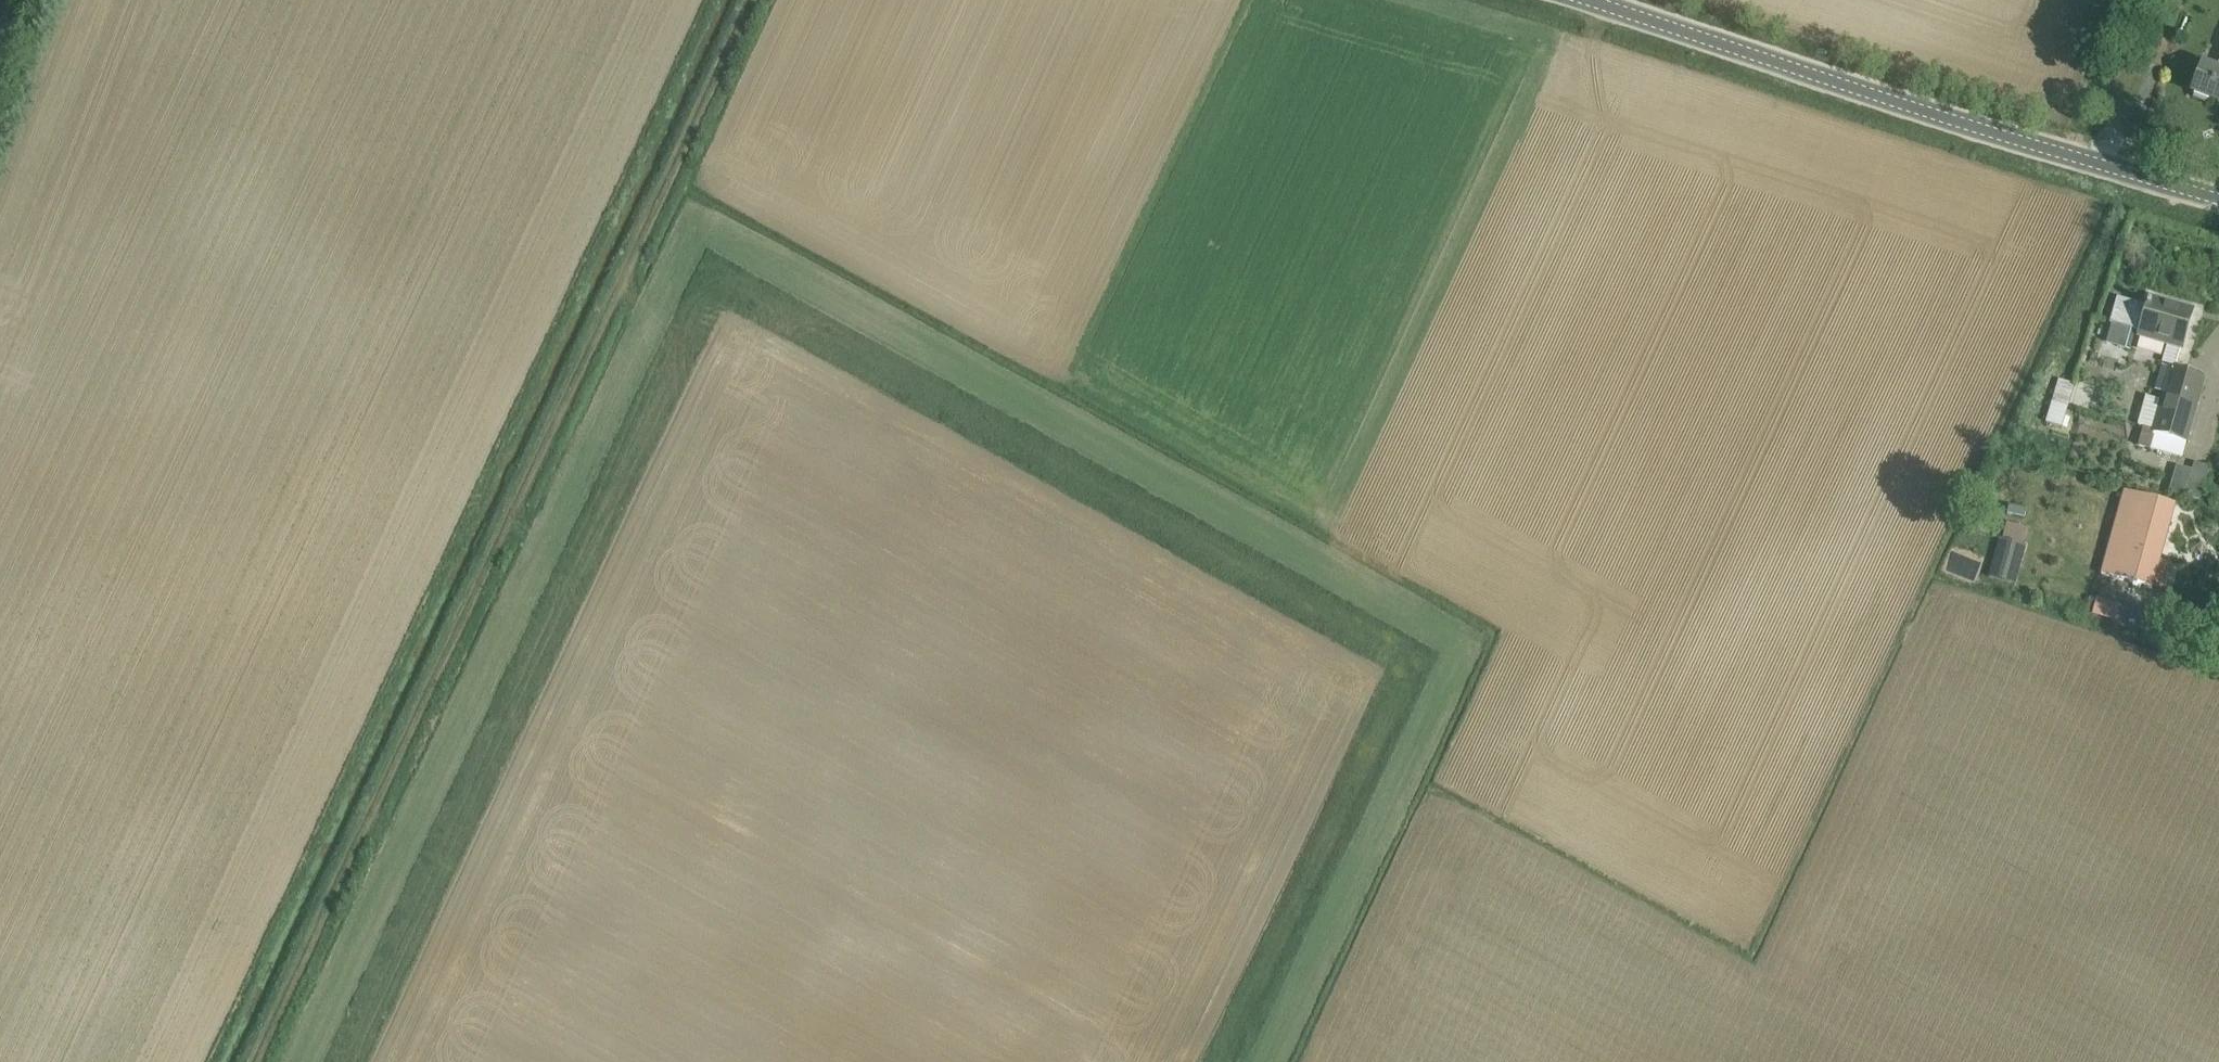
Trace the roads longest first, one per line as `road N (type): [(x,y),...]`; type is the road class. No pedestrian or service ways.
road 1 (track): [(253,1061),(751,0)]
road 2 (tertiary): [(2218,194),(1588,0)]

